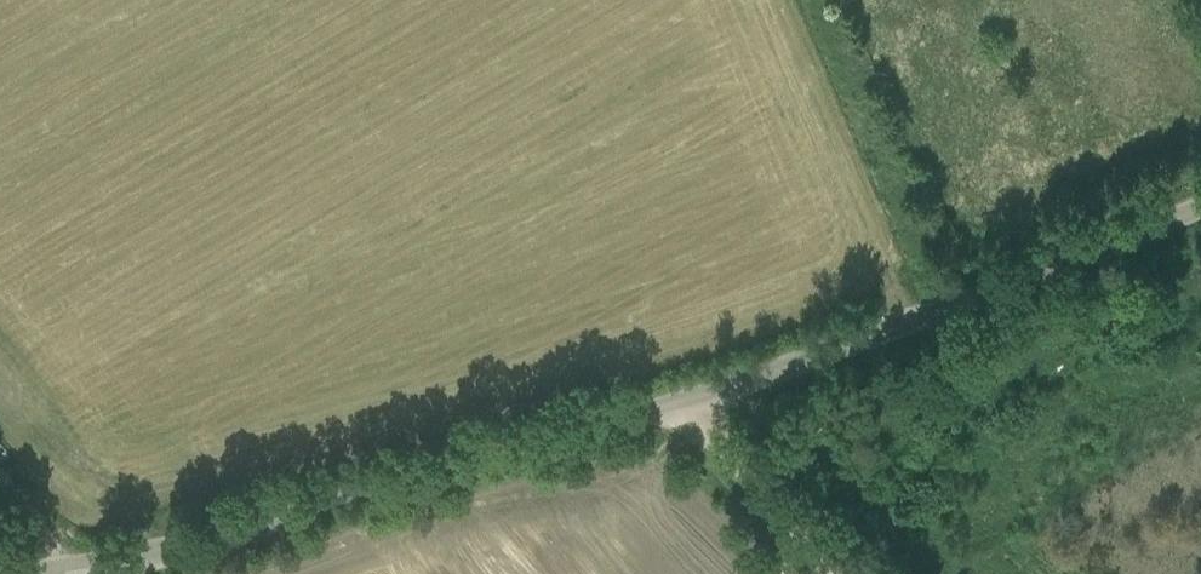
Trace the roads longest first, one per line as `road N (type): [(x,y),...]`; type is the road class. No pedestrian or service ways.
road 1 (unclassified): [(39,573),(126,561),(671,406),(1102,247),(1200,201)]
road 2 (track): [(671,406),(818,573)]

